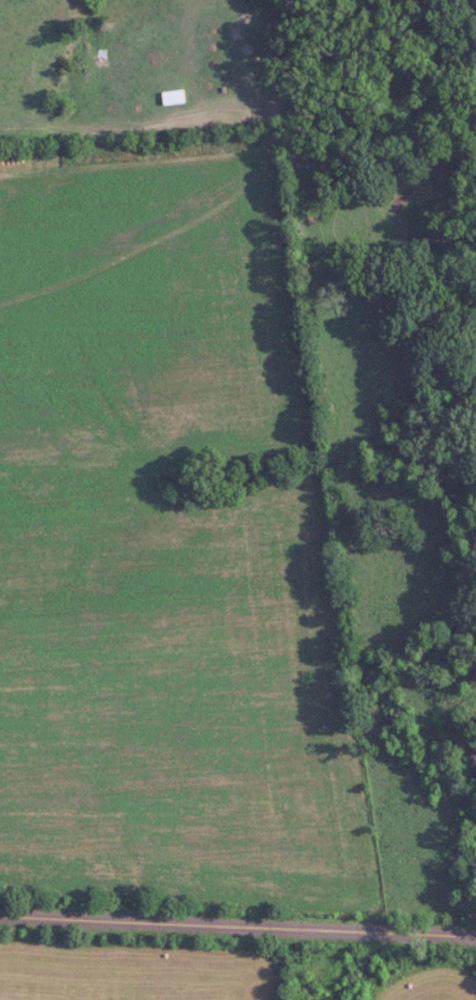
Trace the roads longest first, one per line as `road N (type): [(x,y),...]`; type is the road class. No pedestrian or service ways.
road 1 (residential): [(475,940),(0,917)]

